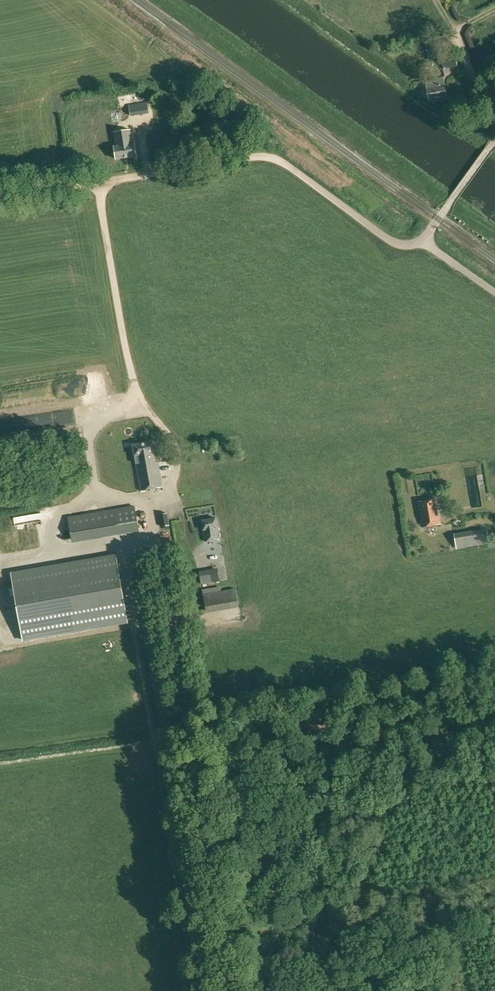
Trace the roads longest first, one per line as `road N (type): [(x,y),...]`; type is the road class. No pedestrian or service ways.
road 1 (unclassified): [(449,204),(420,241),(399,245),(276,160),(243,159)]
road 2 (track): [(0,199),(243,159)]

